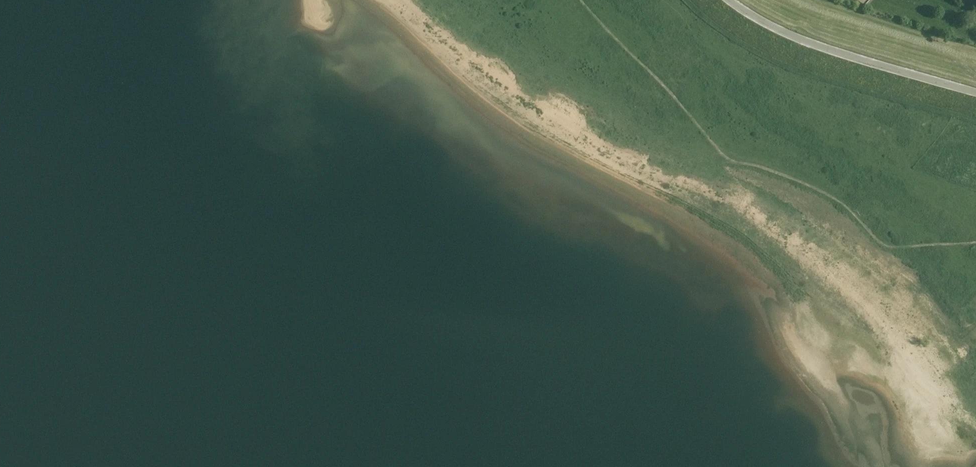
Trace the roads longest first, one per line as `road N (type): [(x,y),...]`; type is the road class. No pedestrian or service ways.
road 1 (tertiary): [(975,92),(798,38),(728,0)]

